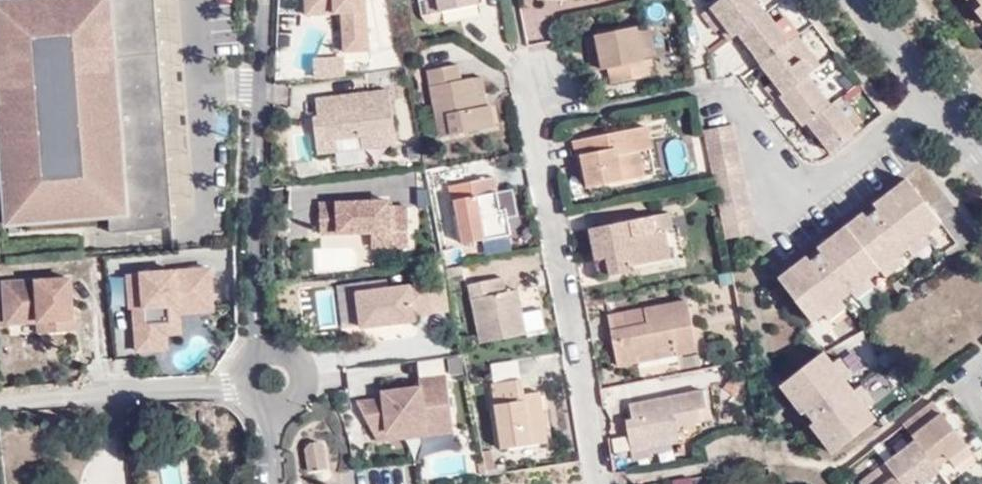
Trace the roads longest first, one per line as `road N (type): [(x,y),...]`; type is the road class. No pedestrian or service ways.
road 1 (residential): [(596,483),(528,97),(529,62)]
road 2 (residential): [(260,0),(252,354)]
road 3 (residential): [(938,98),(782,213),(740,107)]
road 4 (residential): [(236,382),(0,393)]
road 5 (residential): [(938,98),(864,0)]
road 6 (residential): [(263,414),(292,405),(301,376),(282,352),(252,354)]

